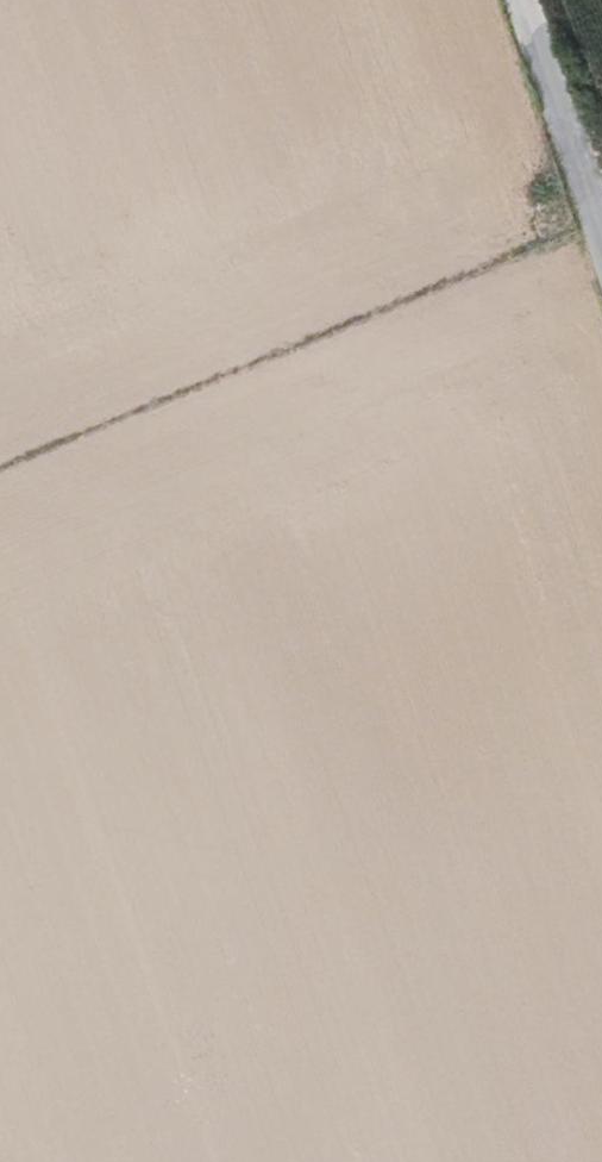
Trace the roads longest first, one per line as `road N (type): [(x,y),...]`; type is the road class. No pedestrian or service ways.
road 1 (unclassified): [(530,0),(601,207)]

